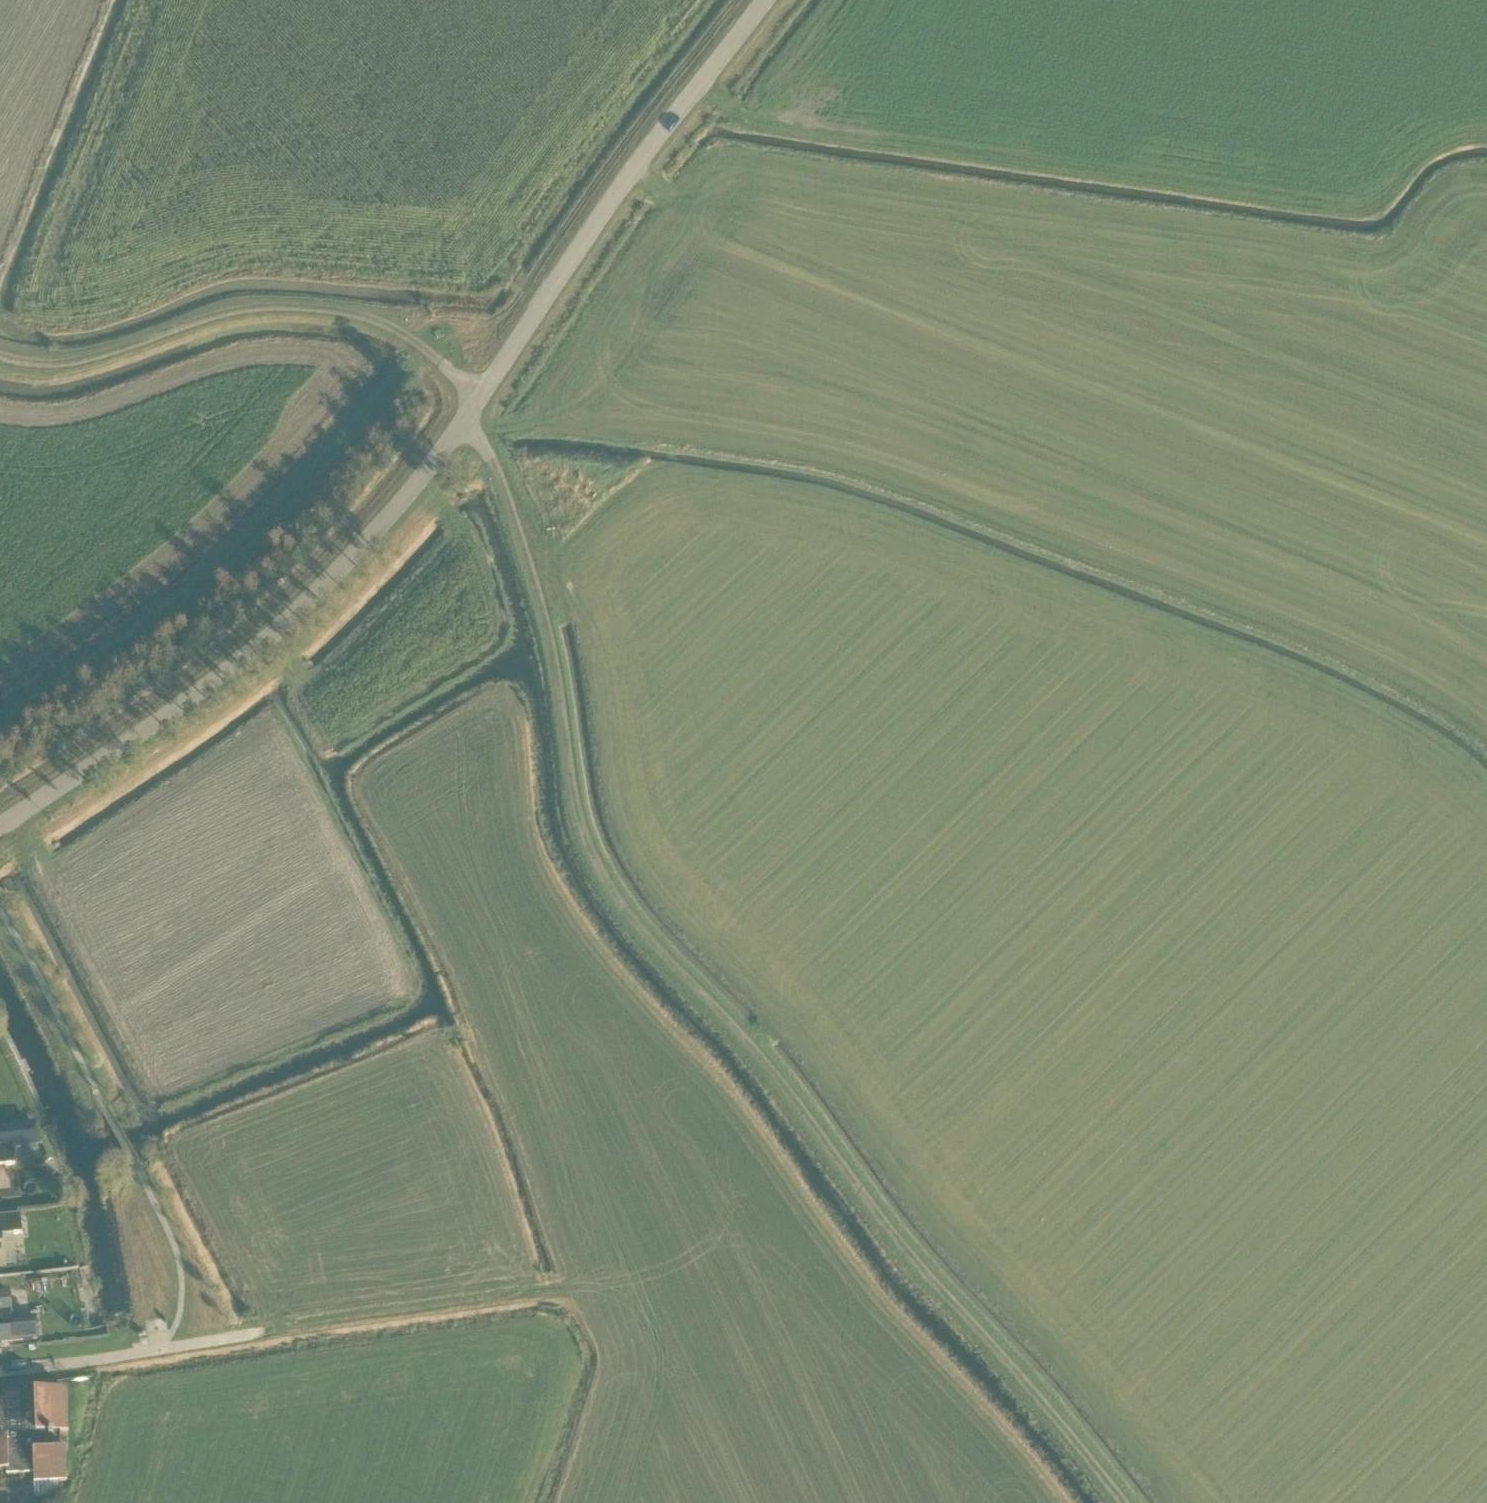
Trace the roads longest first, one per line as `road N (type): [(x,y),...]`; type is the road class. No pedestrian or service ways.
road 1 (track): [(1123,1502),(986,1338),(919,1271),(740,1032),(622,907),(581,829),(550,644),(510,503),(493,460),(461,425)]
road 2 (tertiary): [(0,829),(208,689),(342,569),(412,491),(638,165),(767,0)]
road 3 (track): [(481,396),(390,326),(311,307),(225,313),(81,360),(44,364),(0,354)]
road 4 (track): [(267,1335),(575,1290)]

